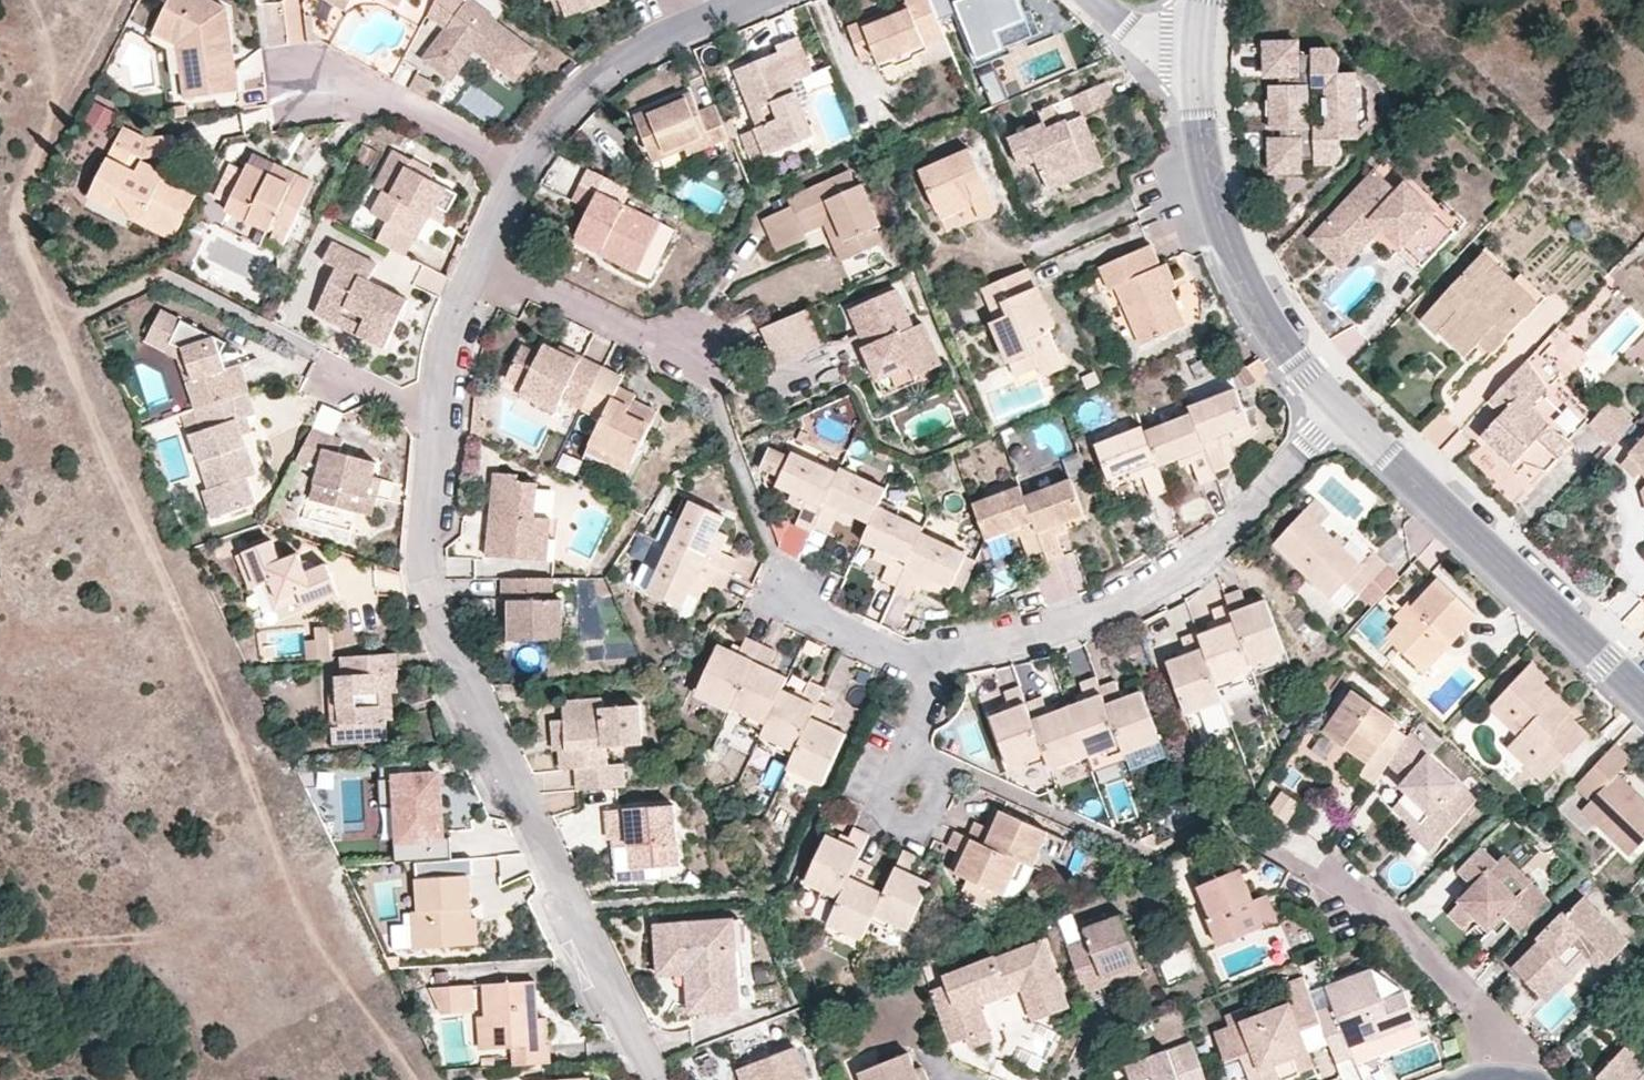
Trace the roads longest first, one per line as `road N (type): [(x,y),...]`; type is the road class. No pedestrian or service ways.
road 1 (residential): [(440,414),(424,574),(655,1079)]
road 2 (residential): [(1340,415),(1198,559),(1020,640),(926,661)]
road 3 (residential): [(1643,698),(1340,415)]
road 4 (residential): [(1340,415),(1268,317),(1217,211),(1197,120),(1195,59)]
road 5 (residential): [(1511,1078),(1499,1034),(1339,887)]
road 6 (residential): [(479,258),(696,354)]
road 7 (residential): [(520,167),(379,91),(308,91)]
road 8 (residential): [(678,34),(592,88),(520,167)]
road 9 (residential): [(900,753),(875,815),(918,834),(945,774)]
road 10 (residential): [(479,258),(440,414)]
road 11 (residential): [(926,661),(872,649),(788,600)]

